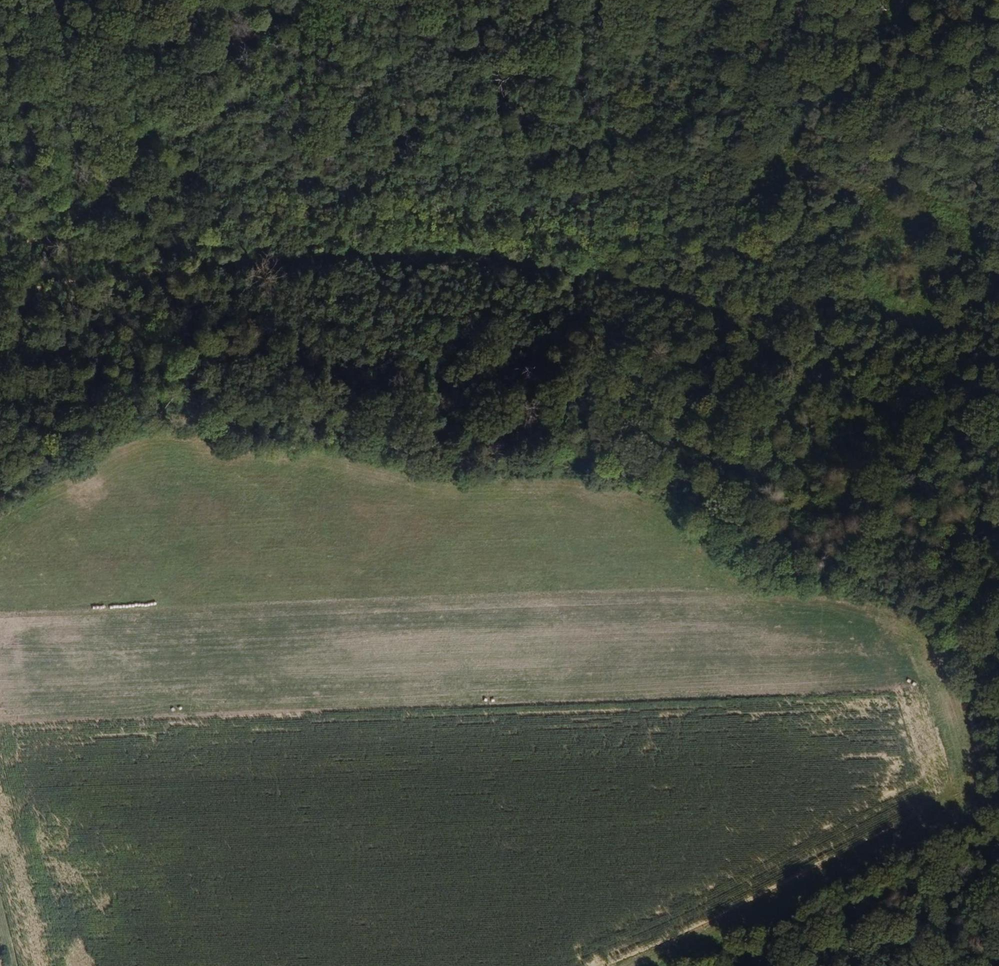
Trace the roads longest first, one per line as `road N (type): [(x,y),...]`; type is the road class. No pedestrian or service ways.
road 1 (track): [(315,0),(243,26),(171,68),(115,171),(46,245)]

